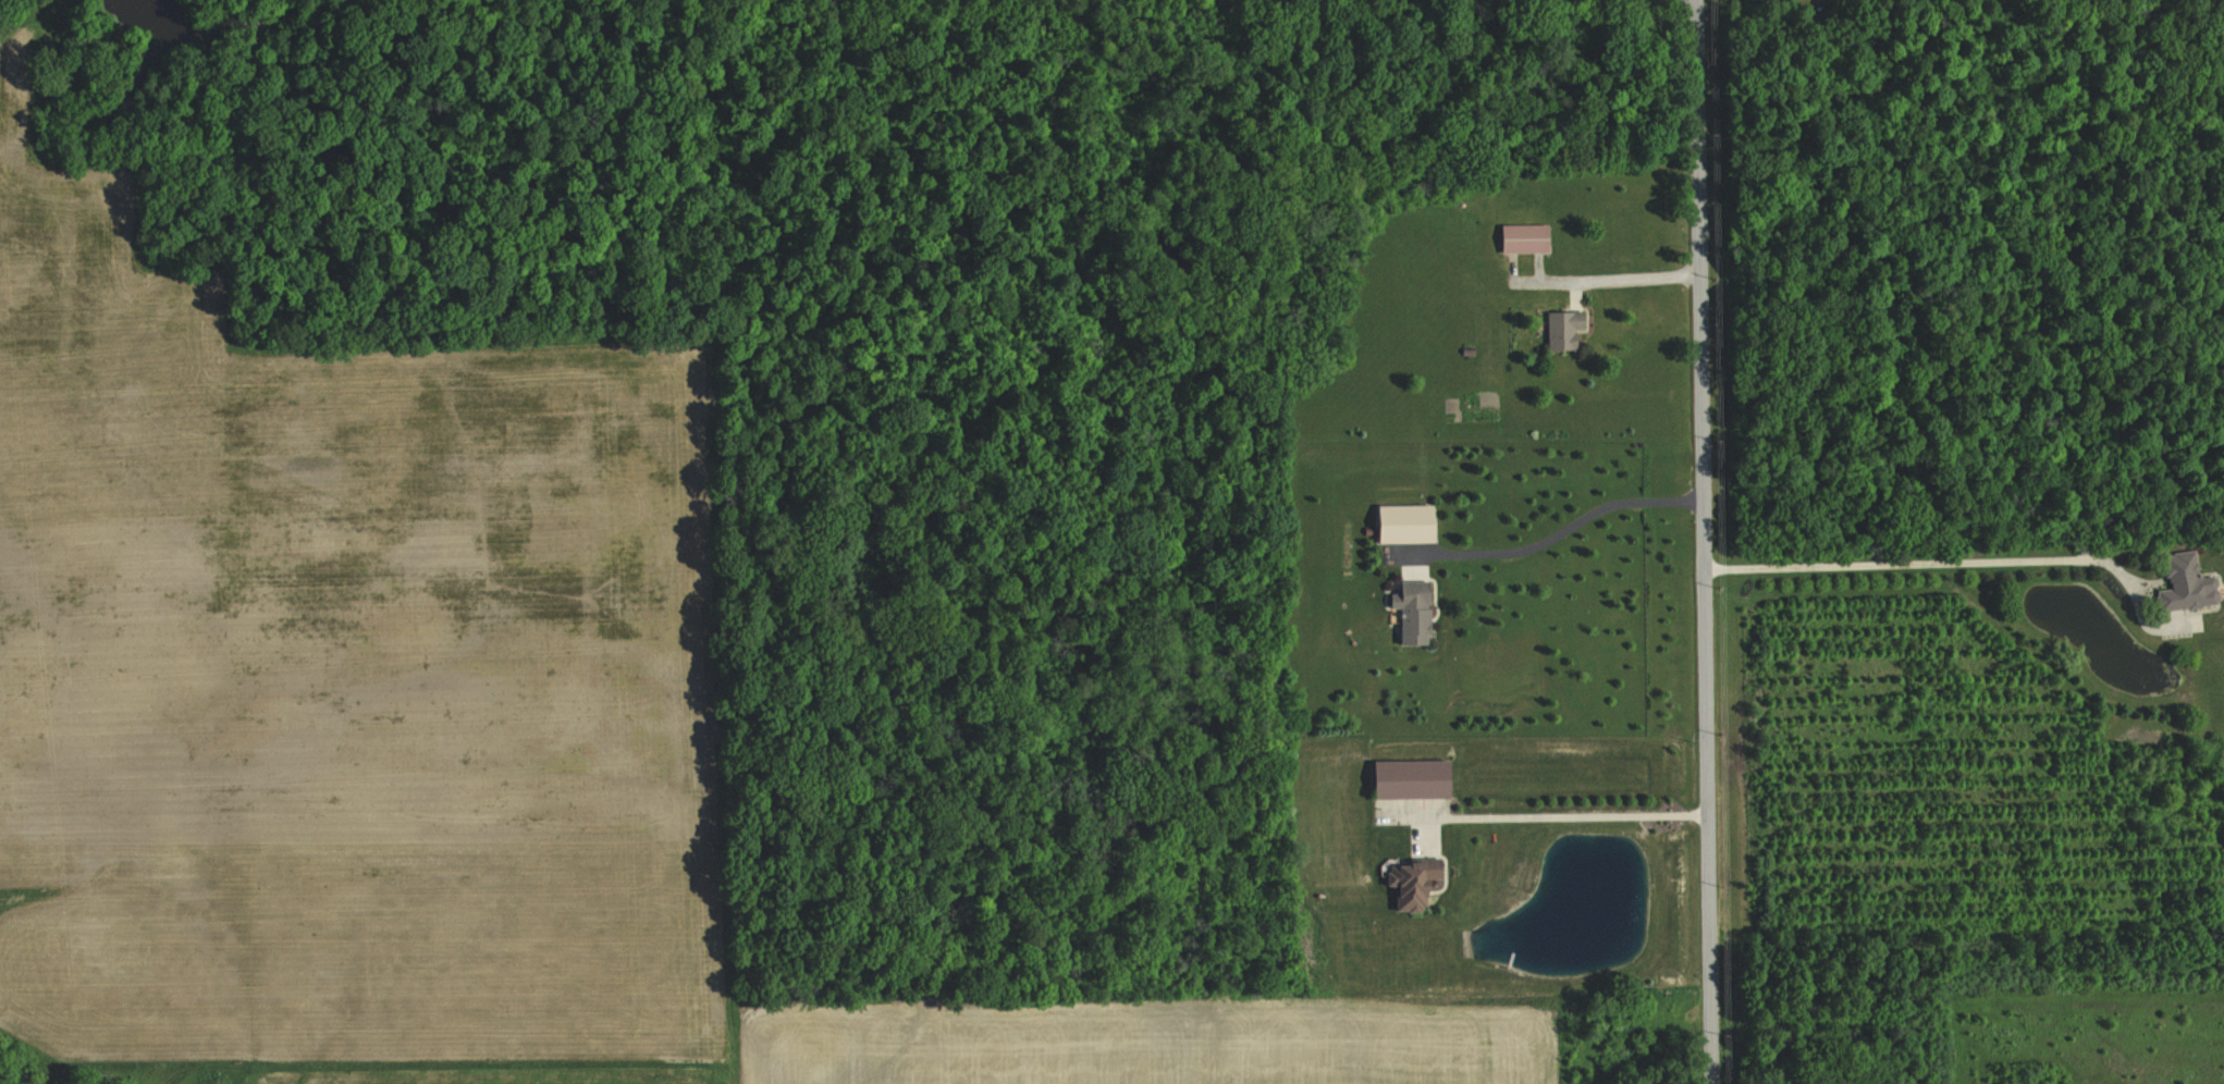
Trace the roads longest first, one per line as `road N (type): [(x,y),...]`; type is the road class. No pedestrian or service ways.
road 1 (residential): [(1716,1083),(1702,0)]

